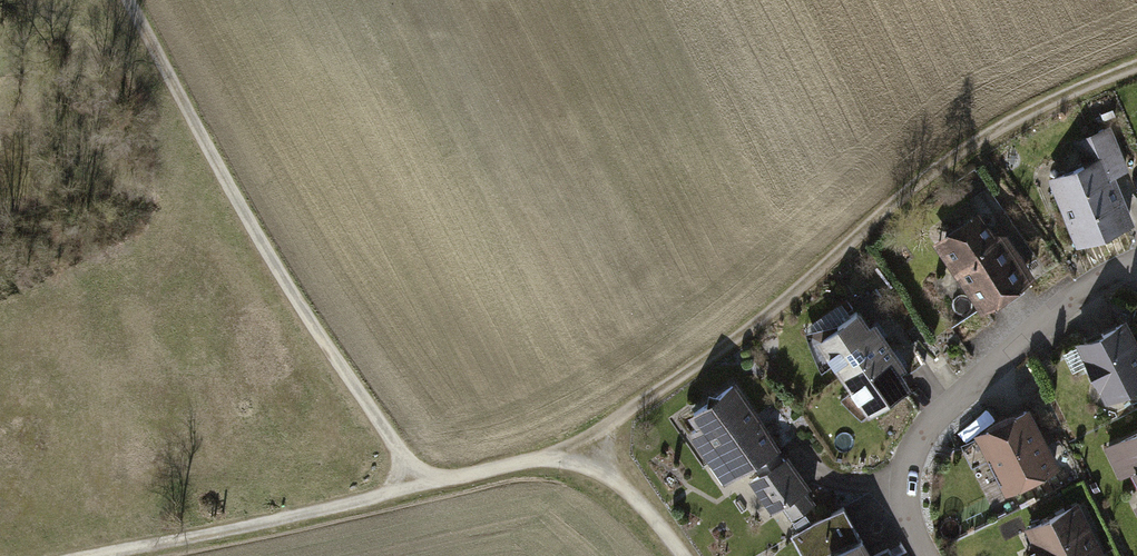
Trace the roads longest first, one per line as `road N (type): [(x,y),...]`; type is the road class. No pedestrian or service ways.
road 1 (track): [(1136,65),(967,148),(768,314),(589,436)]
road 2 (track): [(423,485),(267,256),(130,0)]
road 3 (track): [(589,436),(361,502),(105,555)]
road 4 (residential): [(1136,262),(1066,305),(923,433),(906,486),(926,555)]
road 5 (track): [(684,555),(589,436)]

